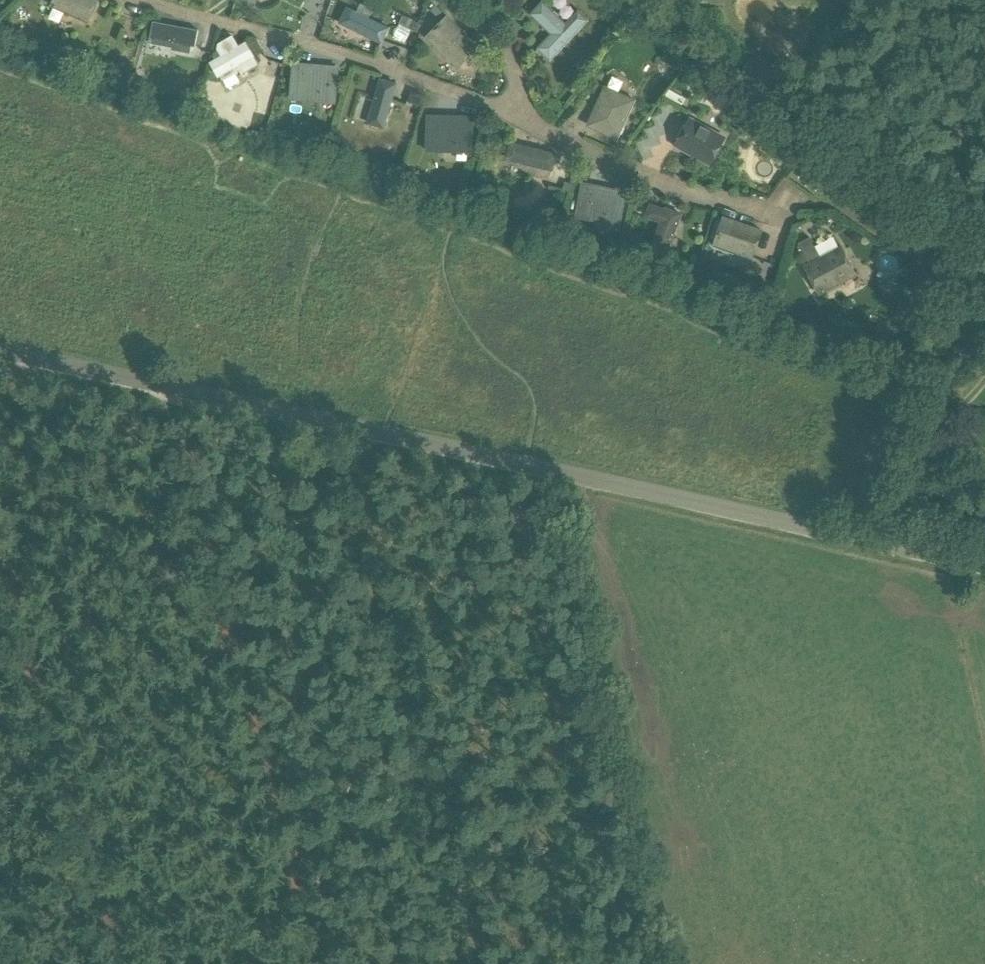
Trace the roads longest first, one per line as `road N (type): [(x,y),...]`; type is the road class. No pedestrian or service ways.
road 1 (unclassified): [(855,539),(0,352)]
road 2 (track): [(149,385),(312,963)]
road 3 (track): [(486,963),(313,422)]
road 4 (unclassified): [(855,539),(984,42)]
road 5 (track): [(120,963),(0,564)]
road 6 (unclassified): [(855,539),(984,566)]

